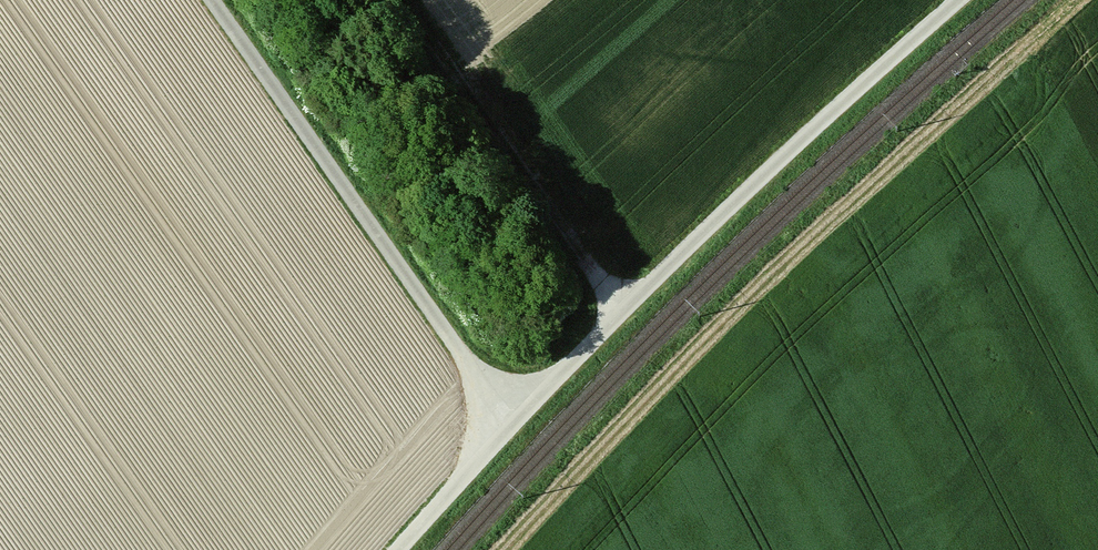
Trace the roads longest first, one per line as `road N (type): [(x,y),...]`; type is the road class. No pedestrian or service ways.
road 1 (track): [(1097,1),(583,456),(519,549)]
road 2 (track): [(962,0),(620,311),(398,549)]
road 3 (track): [(509,422),(223,0)]
road 4 (track): [(620,311),(410,0)]

